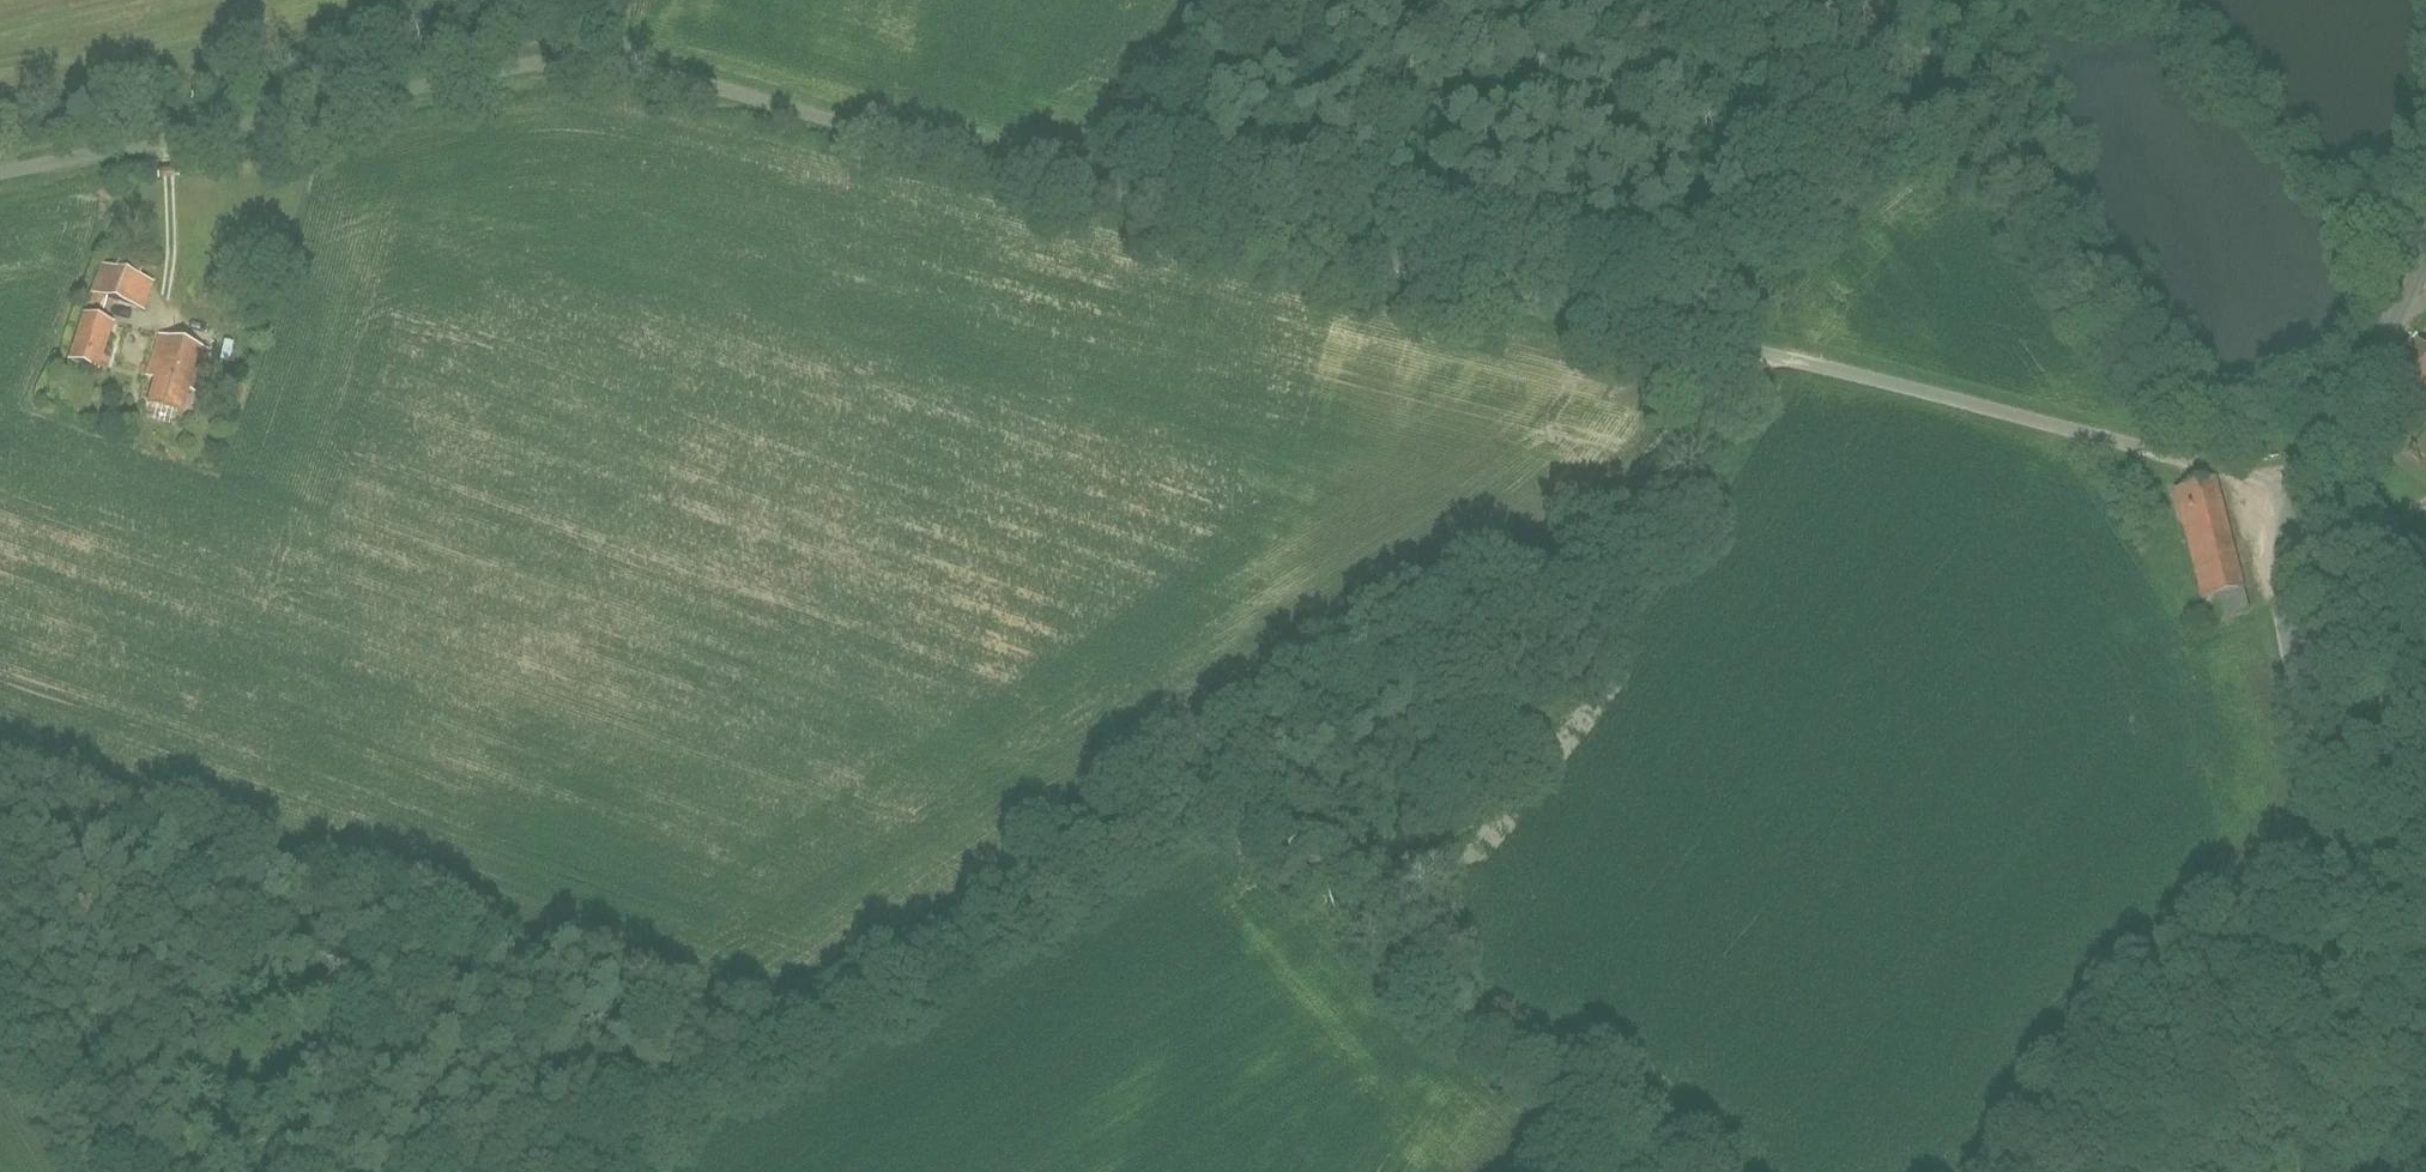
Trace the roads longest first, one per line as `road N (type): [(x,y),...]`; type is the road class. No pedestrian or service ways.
road 1 (unclassified): [(2301,492),(613,67),(528,67),(0,169)]
road 2 (track): [(546,1171),(1276,755),(1492,597),(1604,501),(1746,349)]
road 3 (residential): [(2418,1171),(2298,632),(2290,575),(2301,492)]
road 4 (unclassified): [(2301,492),(2410,303),(2425,257)]

